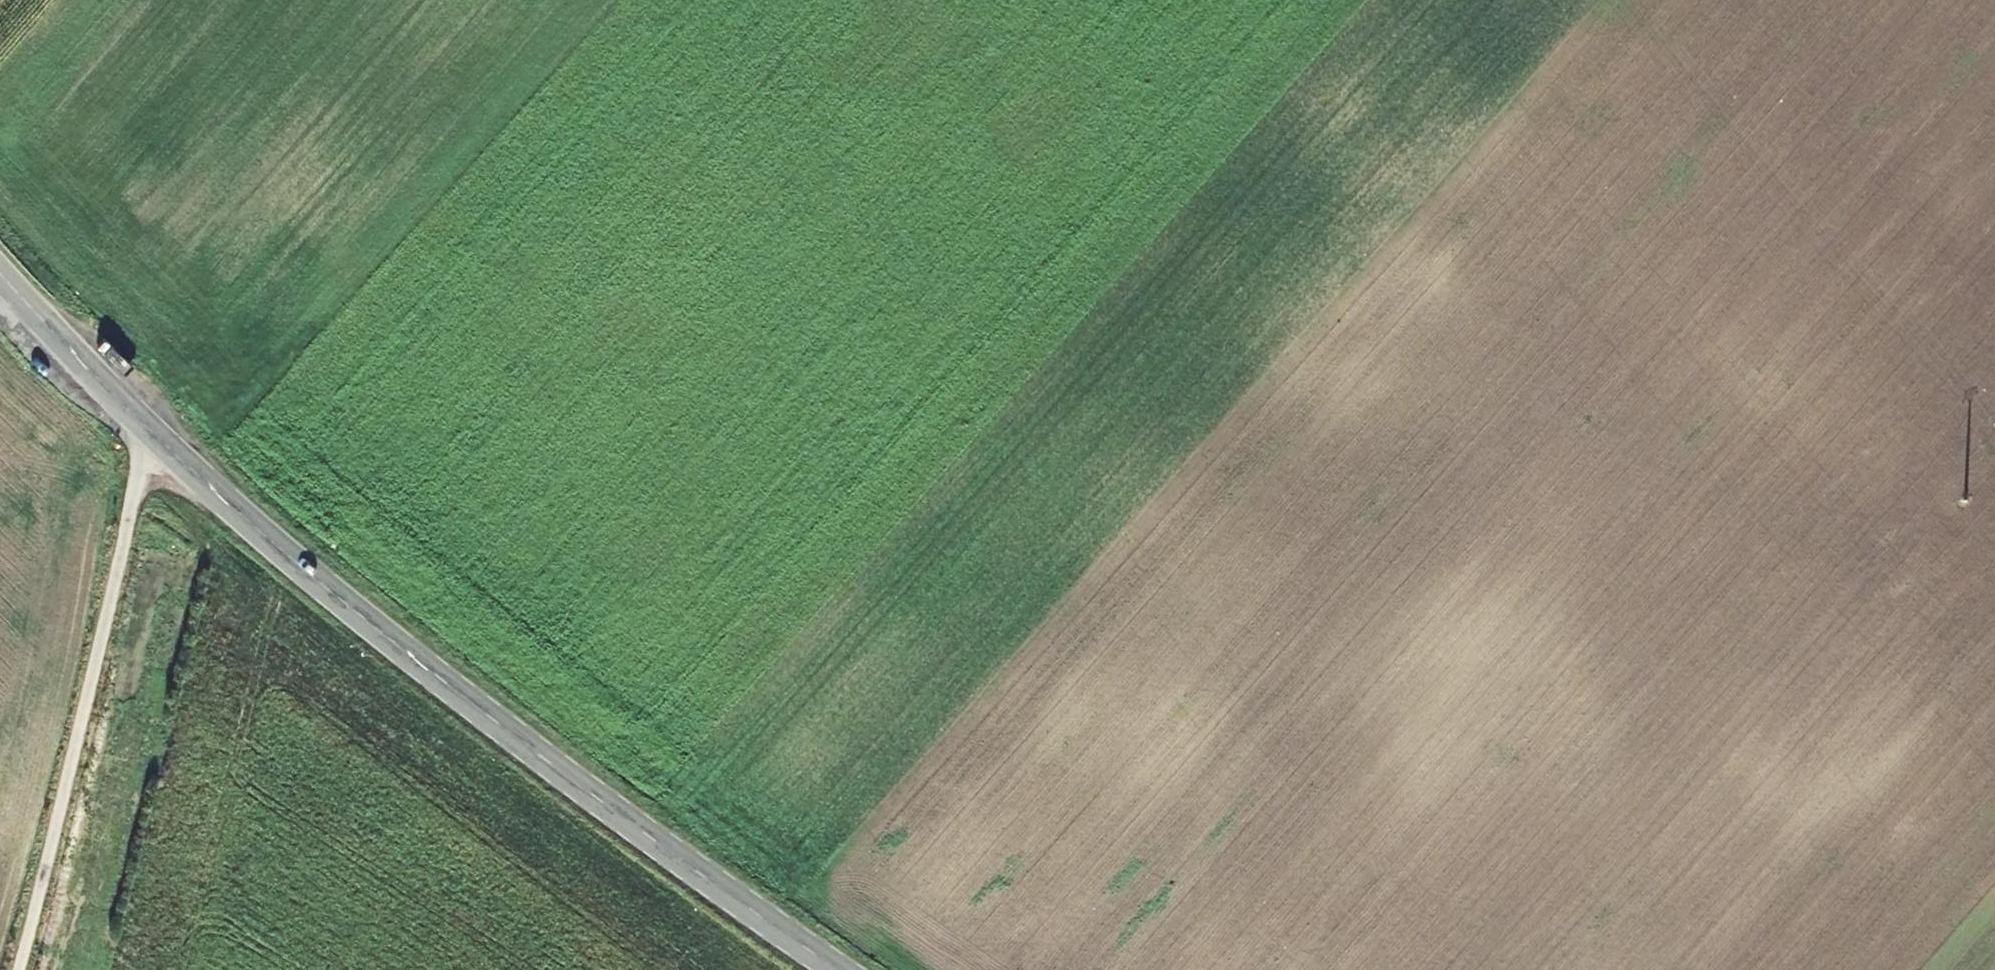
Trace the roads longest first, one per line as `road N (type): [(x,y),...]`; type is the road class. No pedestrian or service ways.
road 1 (tertiary): [(820,969),(416,674),(280,553),(0,269)]
road 2 (track): [(16,969),(147,423)]

